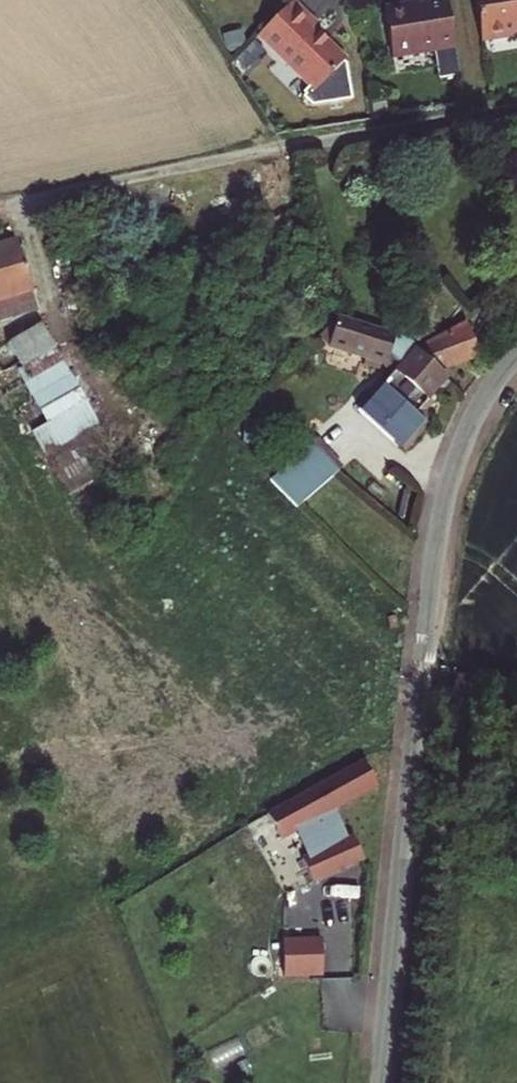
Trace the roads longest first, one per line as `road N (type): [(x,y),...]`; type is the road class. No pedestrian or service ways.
road 1 (residential): [(393,965),(445,498),(470,424),(516,357)]
road 2 (residential): [(0,213),(286,147),(516,107)]

